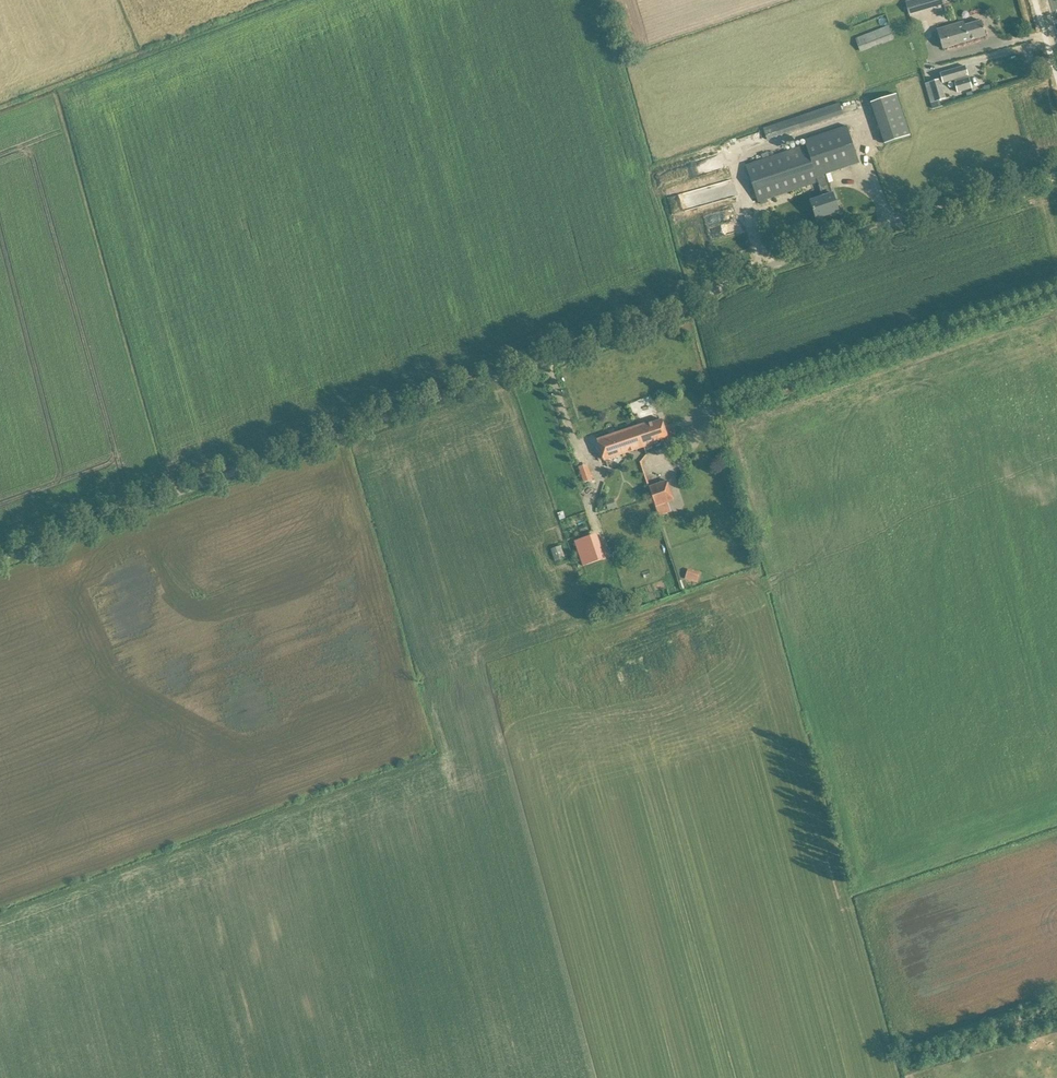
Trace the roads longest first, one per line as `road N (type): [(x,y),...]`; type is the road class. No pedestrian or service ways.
road 1 (unclassified): [(0,565),(666,321),(756,273),(1056,171)]

